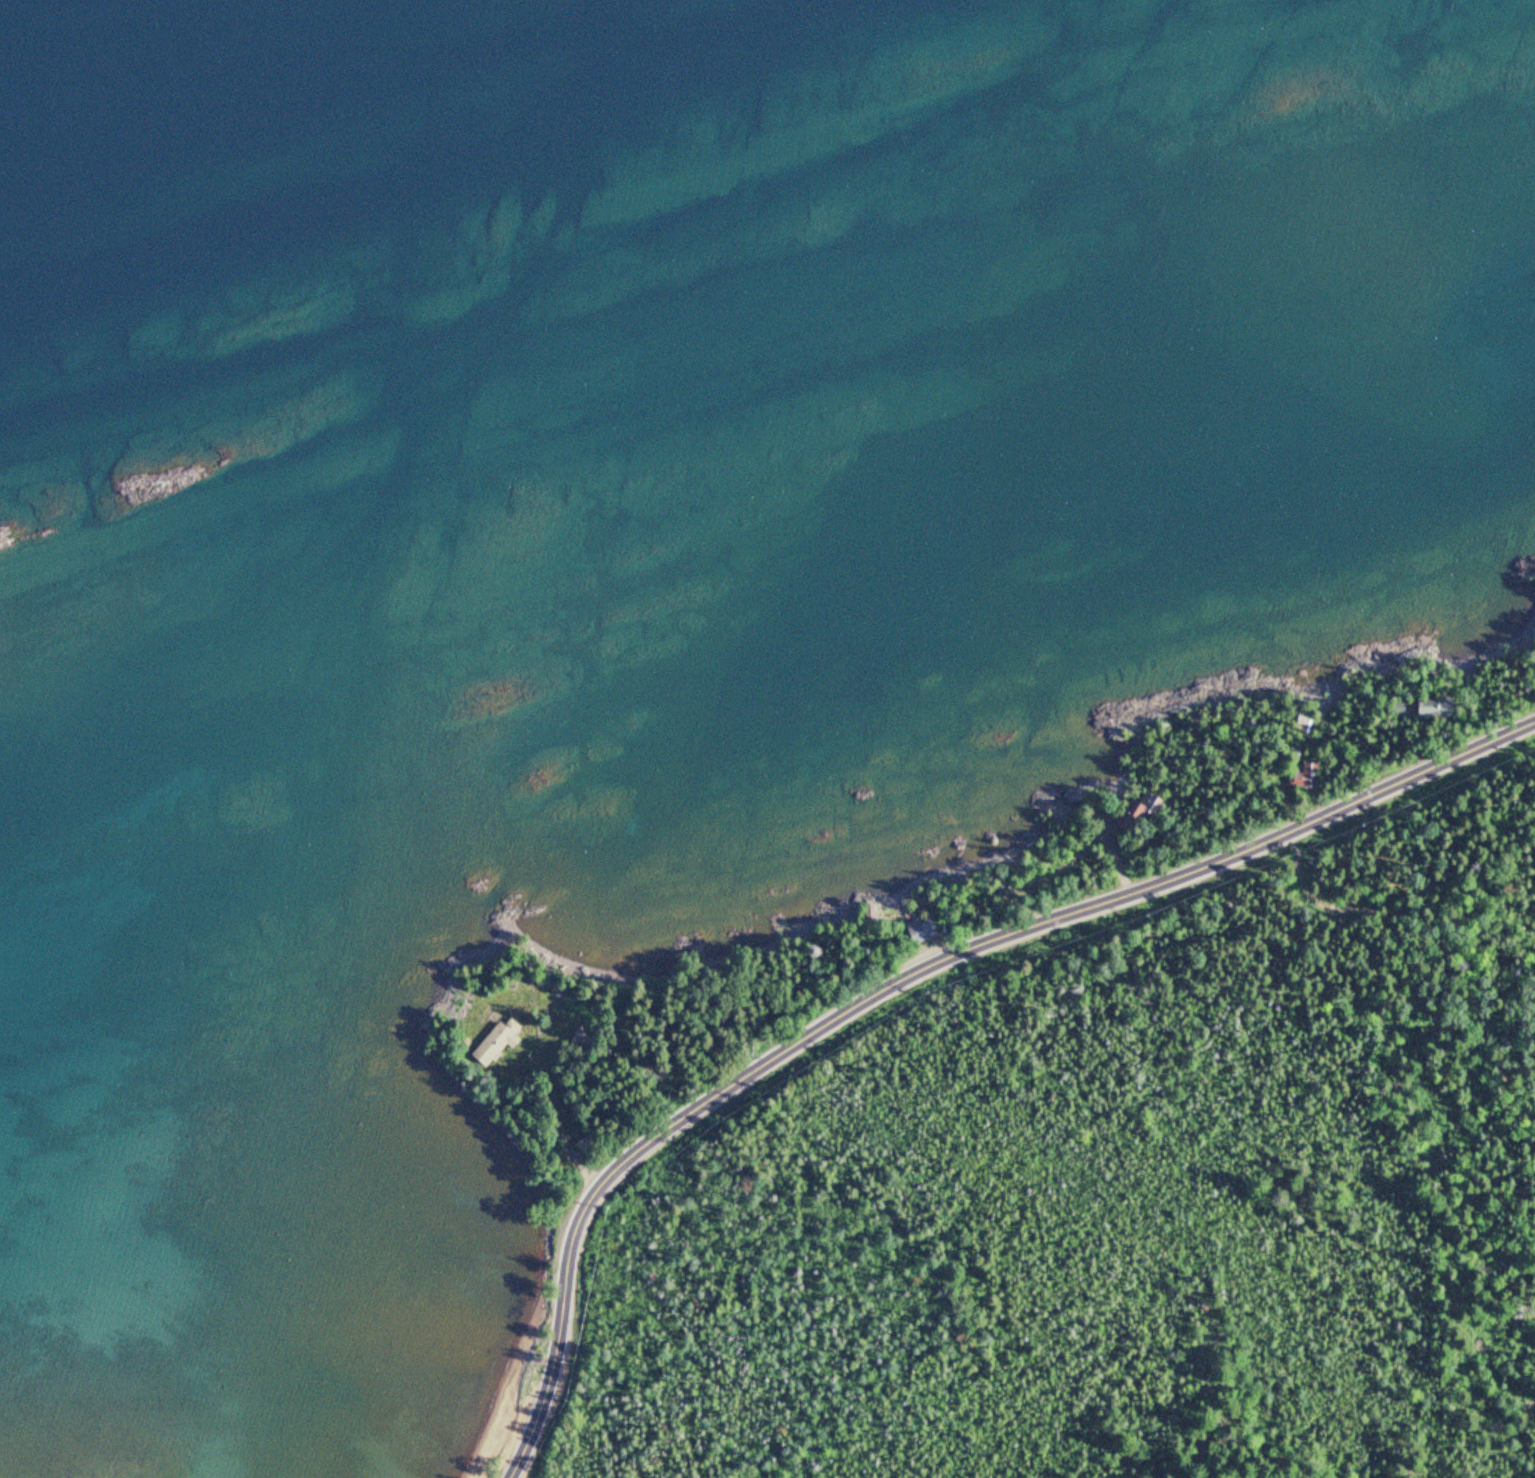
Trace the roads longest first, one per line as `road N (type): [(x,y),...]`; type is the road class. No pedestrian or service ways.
road 1 (primary): [(514,1477),(560,1347),(577,1228),(588,1203),(635,1154),(911,975),(1269,843),(1534,724)]

